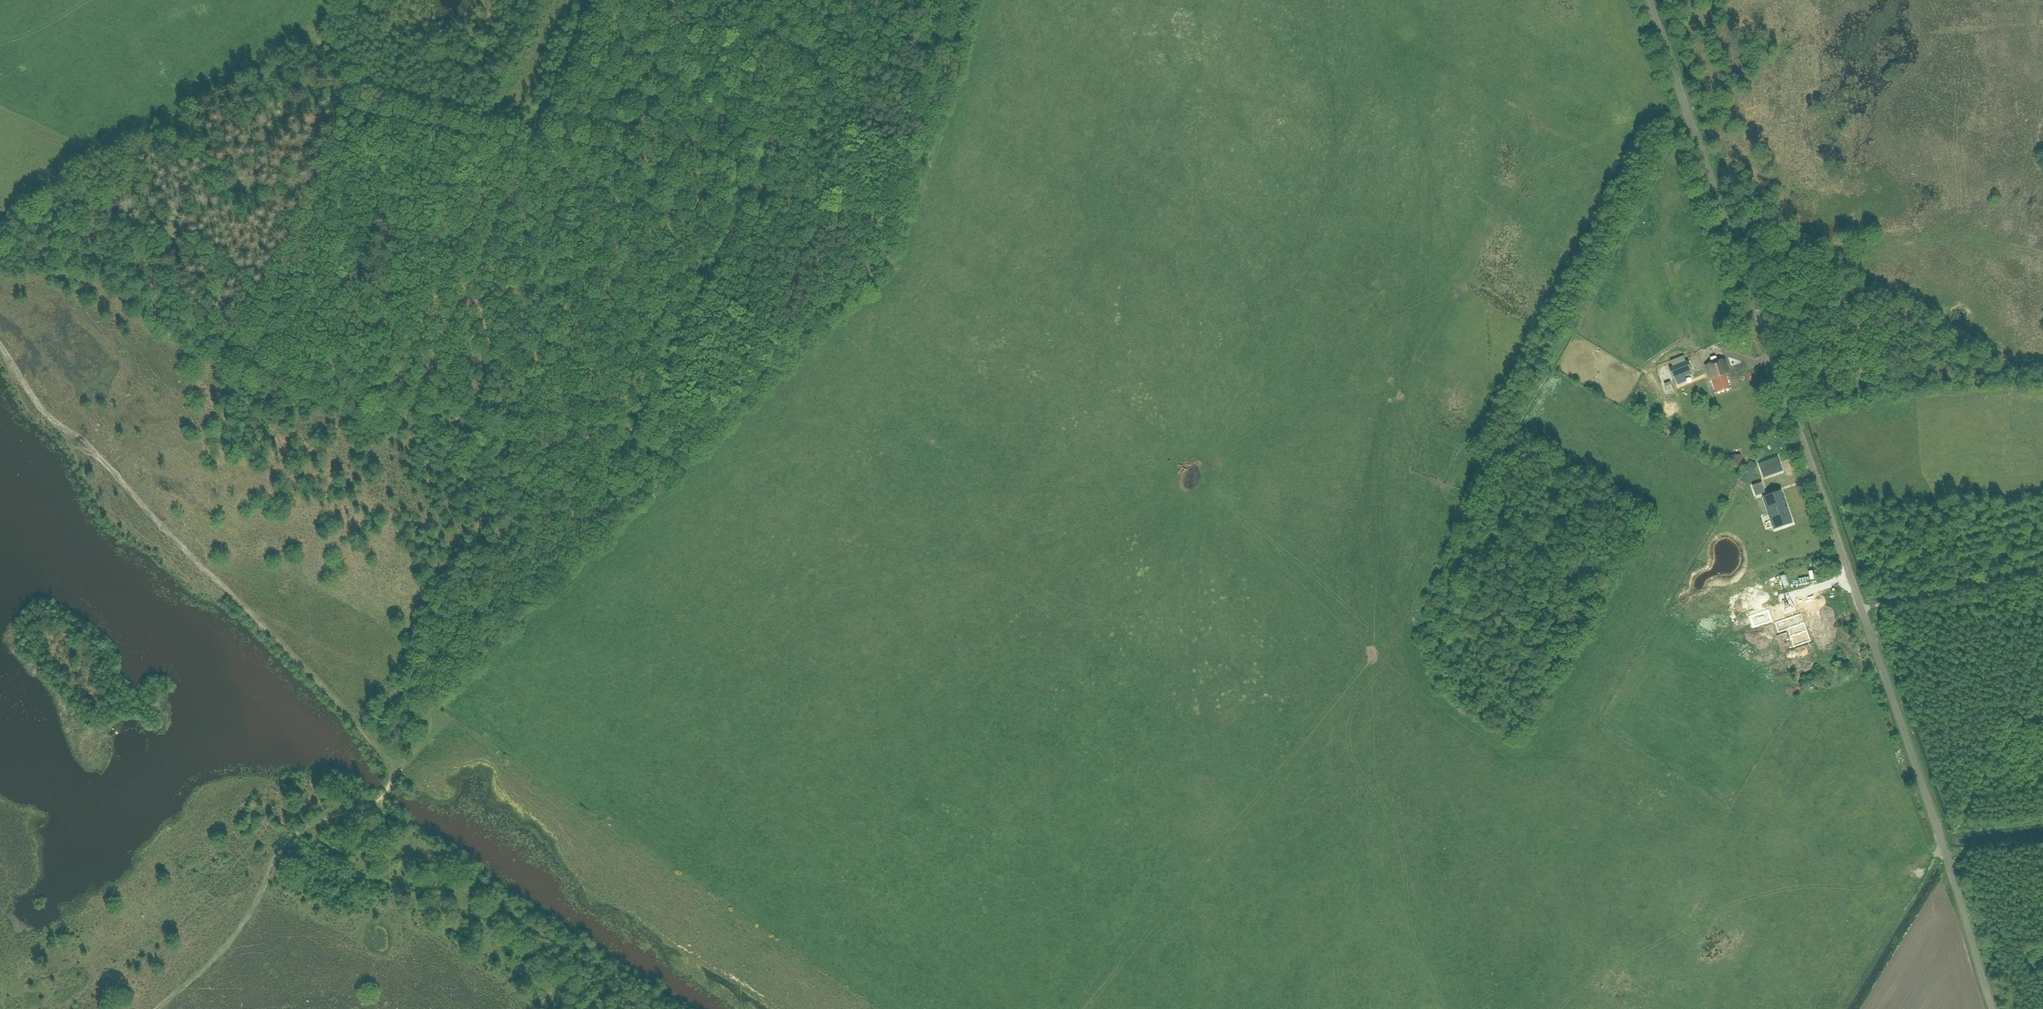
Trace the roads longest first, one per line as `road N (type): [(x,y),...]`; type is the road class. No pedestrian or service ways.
road 1 (unclassified): [(1994,1008),(1649,0)]

